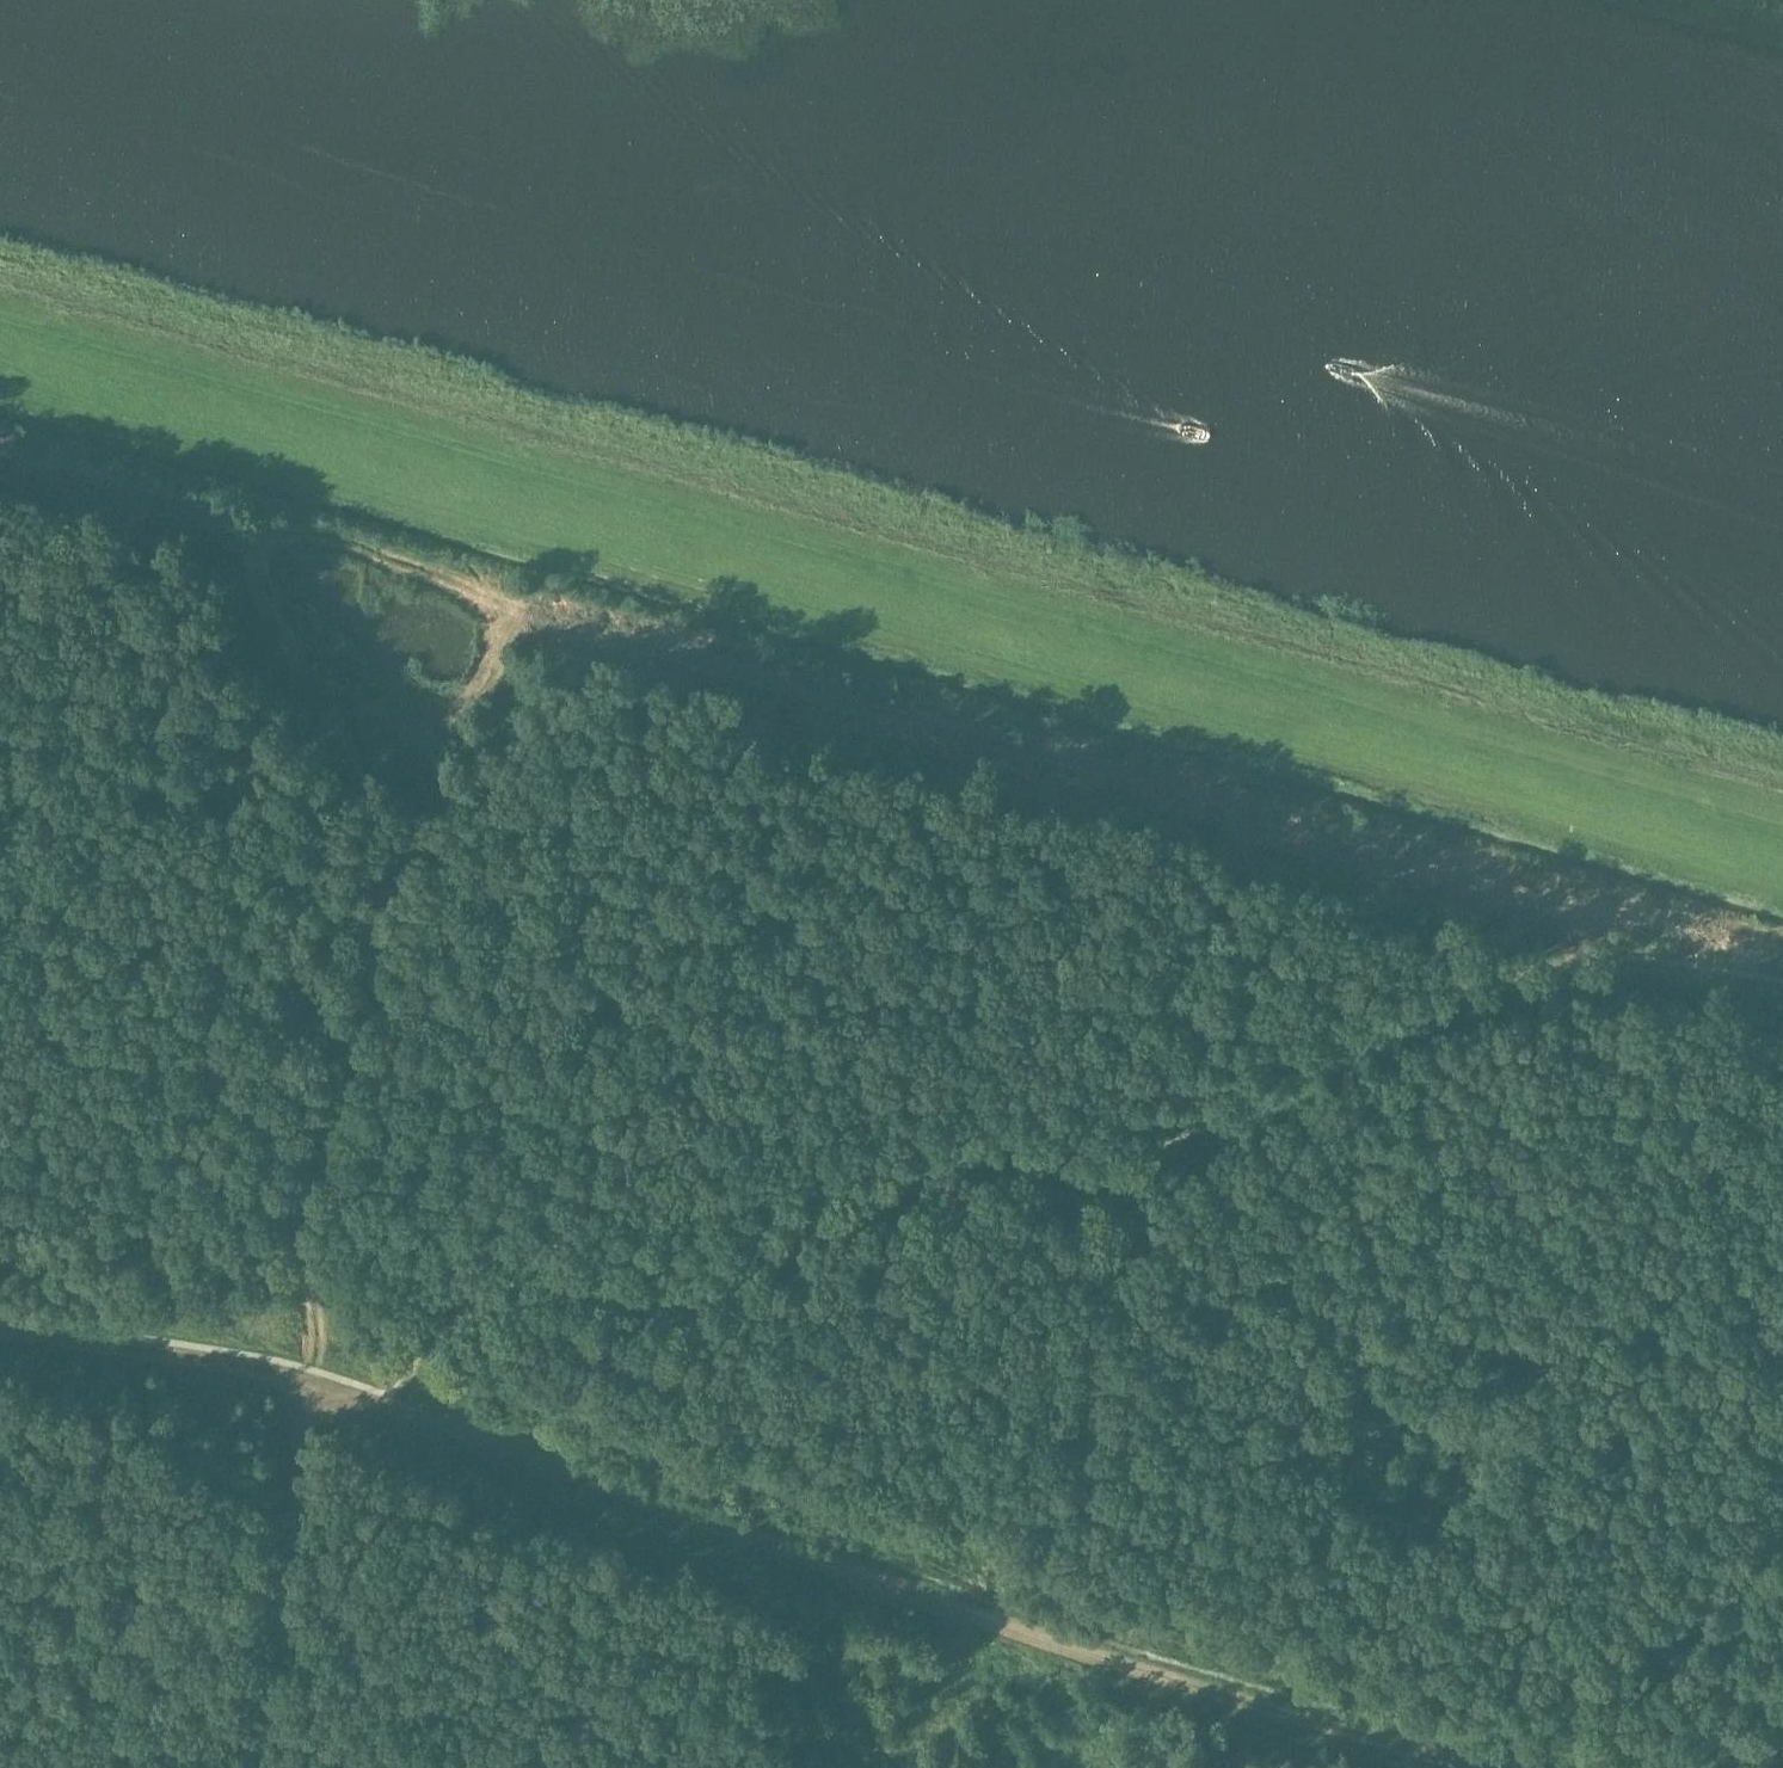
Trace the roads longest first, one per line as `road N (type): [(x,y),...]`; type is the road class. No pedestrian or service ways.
road 1 (track): [(1782,821),(0,317)]
road 2 (track): [(1485,1767),(1111,1658),(509,1444),(319,1387)]
road 3 (track): [(251,1767),(291,1490),(319,1387)]
road 4 (track): [(0,1332),(255,1370),(319,1387)]
road 5 (track): [(1782,1500),(1759,1546),(1682,1767)]

